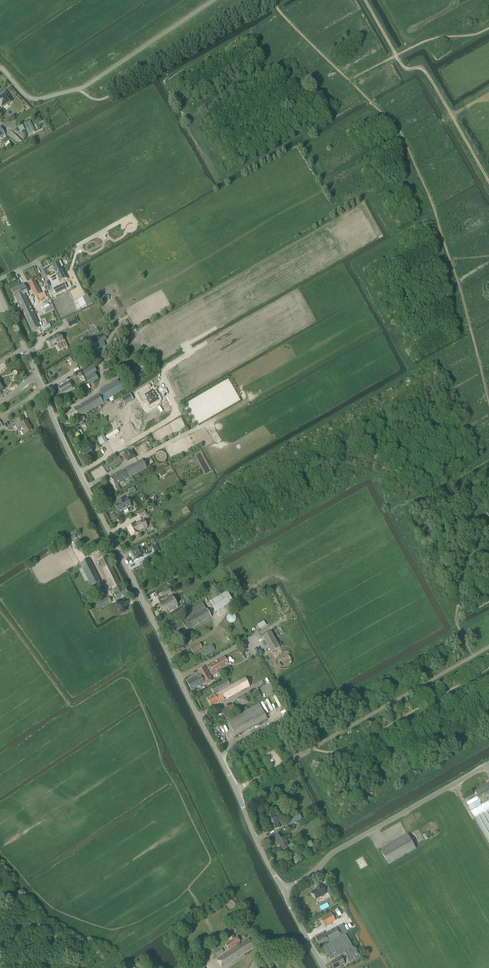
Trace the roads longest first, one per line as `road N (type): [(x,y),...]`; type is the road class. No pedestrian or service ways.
road 1 (residential): [(237,790),(0,294)]
road 2 (unclassified): [(283,891),(336,851),(488,764)]
road 3 (track): [(488,178),(429,75),(405,66),(365,0)]

